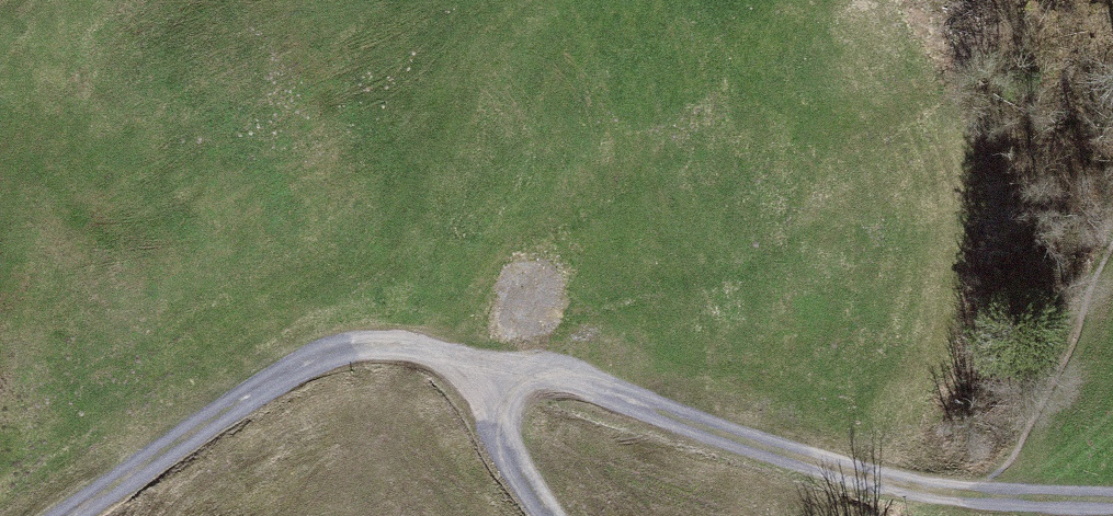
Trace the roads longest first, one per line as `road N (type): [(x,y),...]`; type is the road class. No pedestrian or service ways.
road 1 (track): [(966,492),(746,439),(580,380),(360,348),(256,394),(65,515)]
road 2 (track): [(493,366),(491,409),(558,515)]
road 3 (track): [(1112,497),(966,492)]

